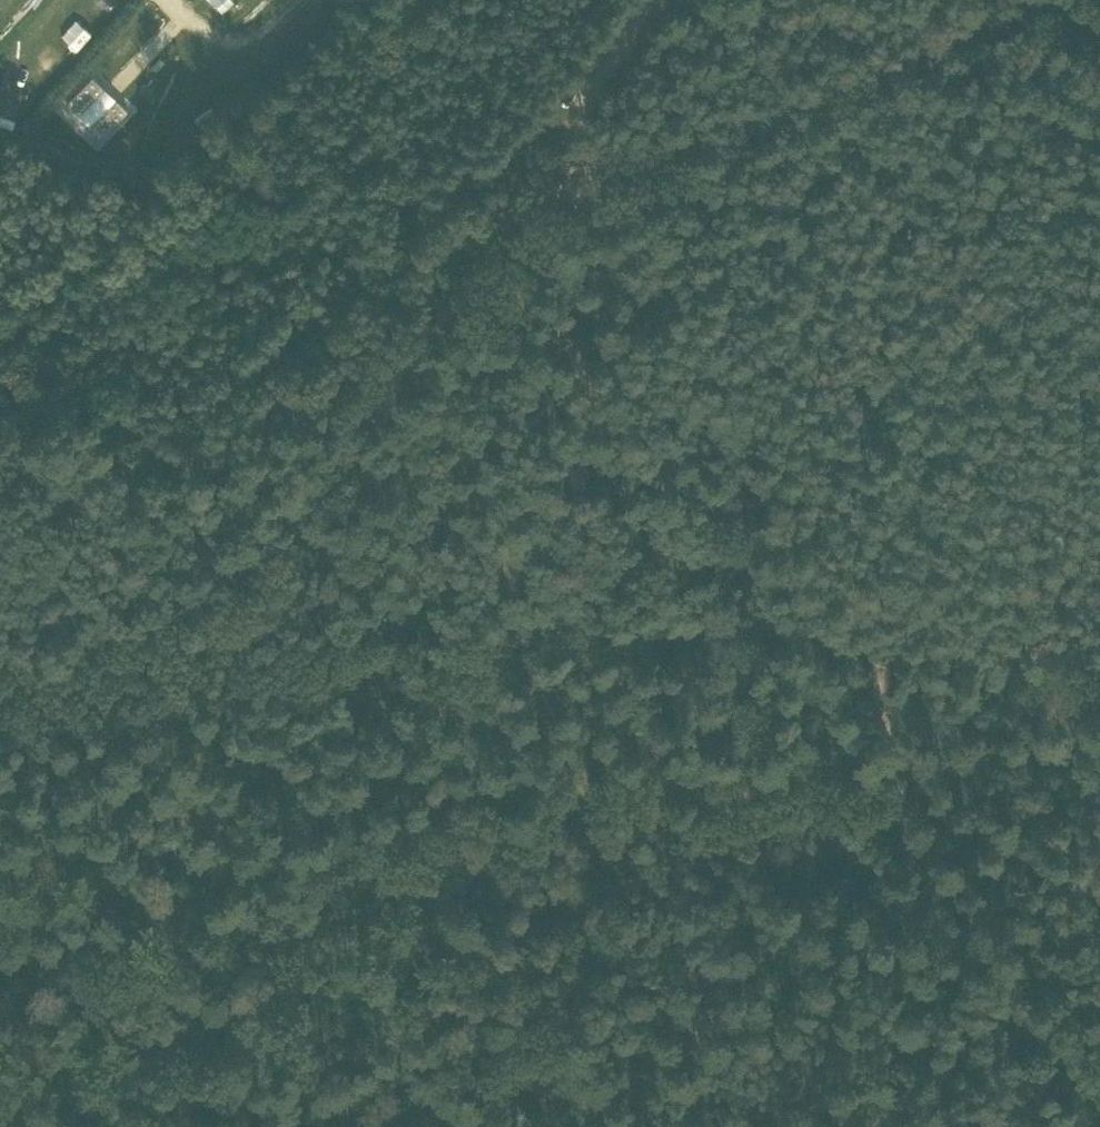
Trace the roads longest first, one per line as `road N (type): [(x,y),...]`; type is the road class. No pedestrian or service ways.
road 1 (unclassified): [(0,679),(209,590),(289,523),(515,220),(1043,0)]
road 2 (track): [(548,203),(567,153),(667,0)]
road 3 (track): [(877,643),(1099,648)]

